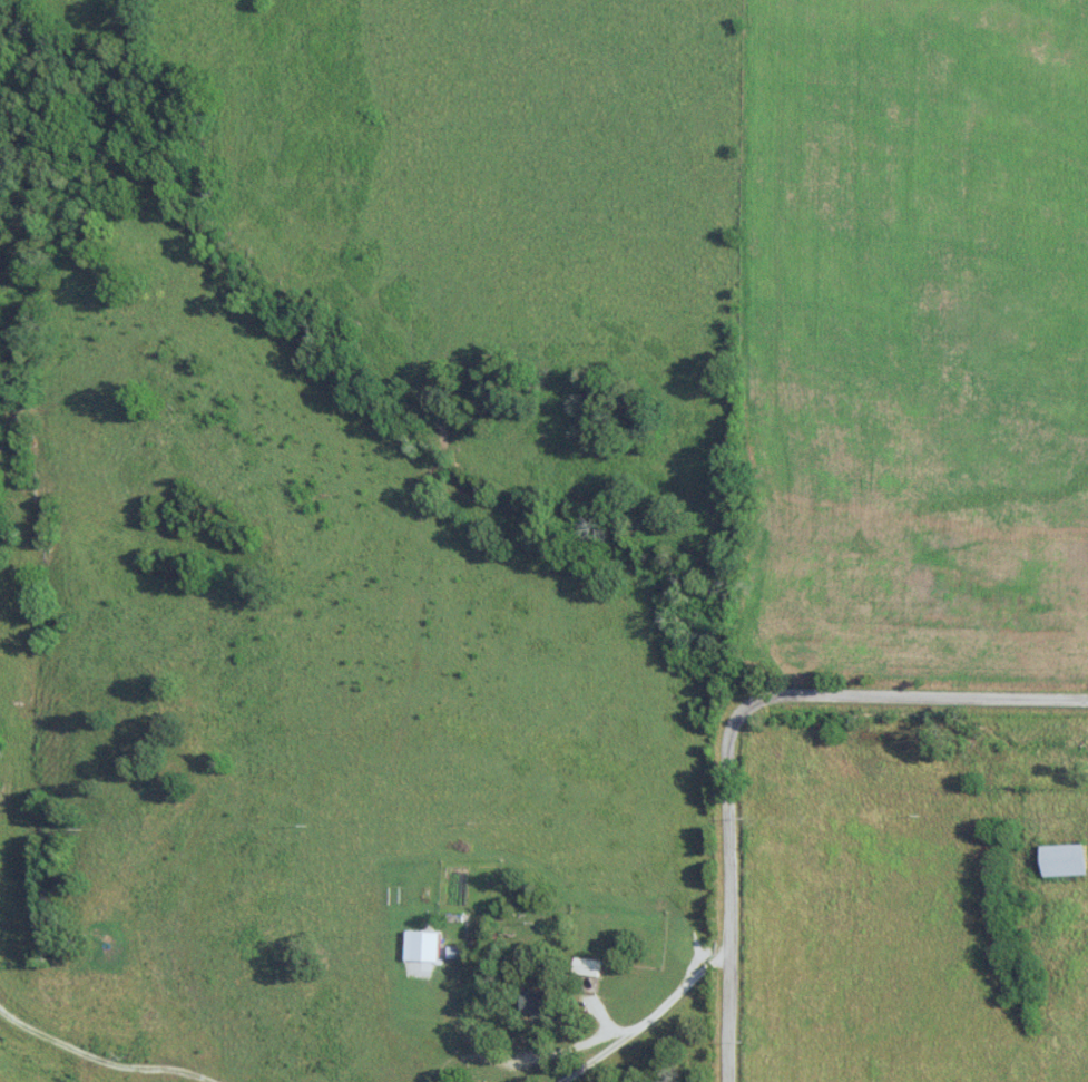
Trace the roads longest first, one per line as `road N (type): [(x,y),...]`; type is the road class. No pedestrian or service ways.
road 1 (residential): [(733,953),(733,750),(757,708),(814,694),(1087,700)]
road 2 (residential): [(209,1081),(108,1063),(38,1033),(12,1012),(0,971)]
road 3 (residential): [(733,953),(568,1081)]
road 4 (residential): [(731,1081),(733,953)]

